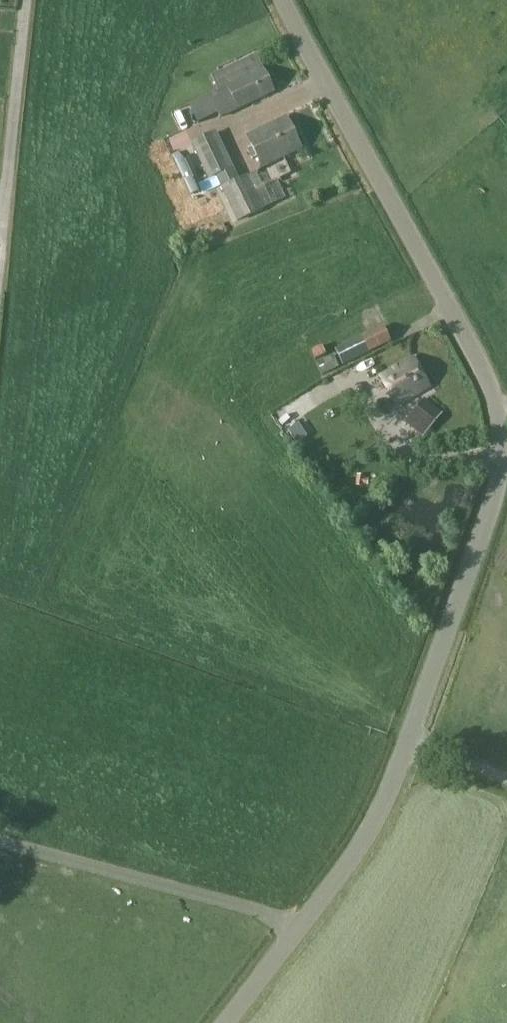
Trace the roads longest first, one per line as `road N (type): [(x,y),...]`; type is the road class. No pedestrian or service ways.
road 1 (unclassified): [(228,1022),(373,826),(490,519),(502,460),(496,409)]
road 2 (unclassified): [(496,409),(283,0)]
road 3 (unclassified): [(26,0),(0,238)]

